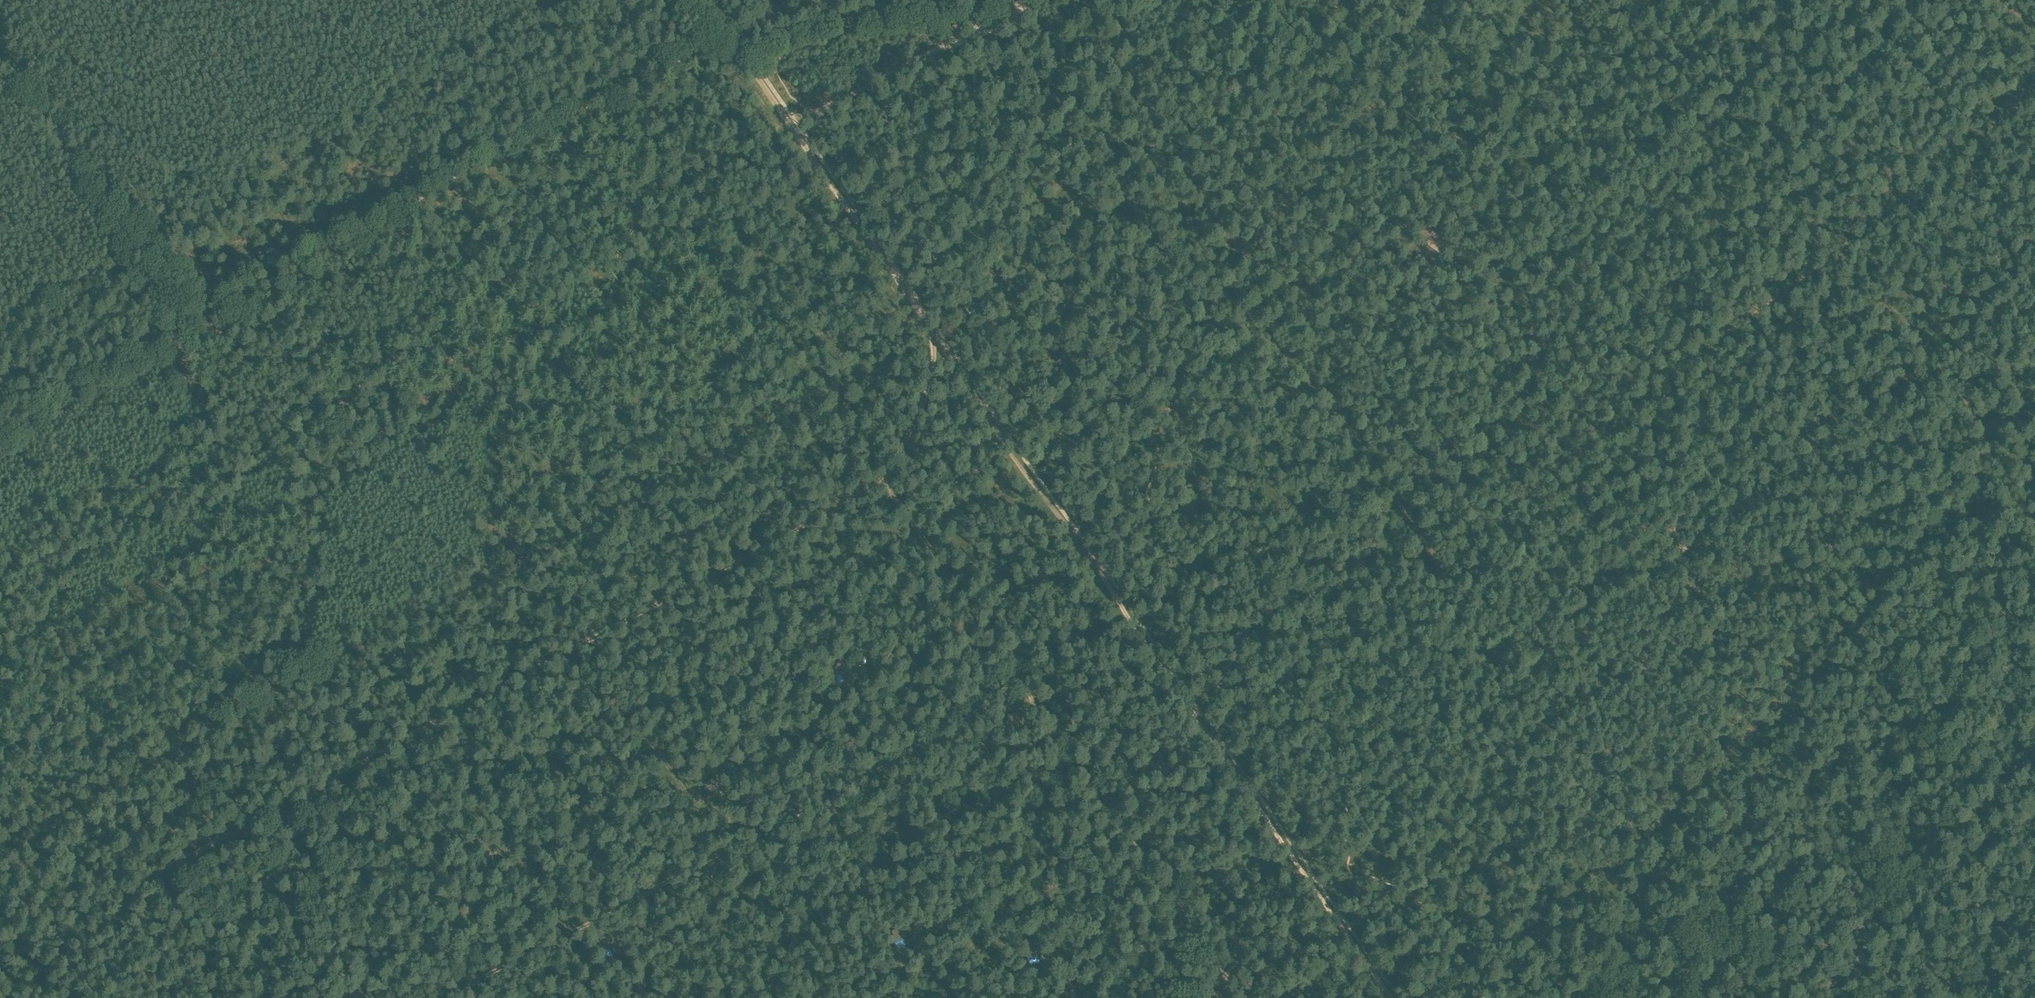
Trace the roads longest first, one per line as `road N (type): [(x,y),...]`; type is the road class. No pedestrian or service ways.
road 1 (track): [(0,841),(937,338),(895,472),(0,963)]
road 2 (track): [(1389,997),(789,125)]
road 3 (track): [(0,652),(220,533),(354,475),(540,328),(639,298),(837,193)]
road 4 (track): [(1236,250),(1225,292),(1337,405),(1438,562),(1838,250)]
road 5 (track): [(1986,515),(1922,556),(1635,842),(1547,916),(1467,961),(1432,997)]
road 6 (track): [(438,997),(1028,679)]
road 7 (track): [(893,473),(1239,997)]
road 8 (track): [(192,325),(729,34)]
road 9 (track): [(1630,0),(1472,57),(1327,133),(1290,196),(1236,250)]
road 10 (track): [(0,35),(192,325)]
road 11 (track): [(432,723),(610,997)]
road 12 (track): [(1838,250),(1655,9),(1640,0)]
road 13 (track): [(1236,250),(1072,0)]
road 14 (track): [(1438,562),(1208,737)]
road 15 (track): [(2011,480),(1937,362),(1838,250)]
road 16 (track): [(901,997),(1147,858)]
road 17 (track): [(1838,250),(2034,92)]
road 18 (track): [(580,641),(715,848)]
road 19 (track): [(739,555),(871,762)]
road 20 (track): [(275,809),(396,997)]
road 21 (track): [(0,433),(192,325)]
road 22 (track): [(215,312),(319,491)]
road 23 (track): [(326,488),(310,673)]

